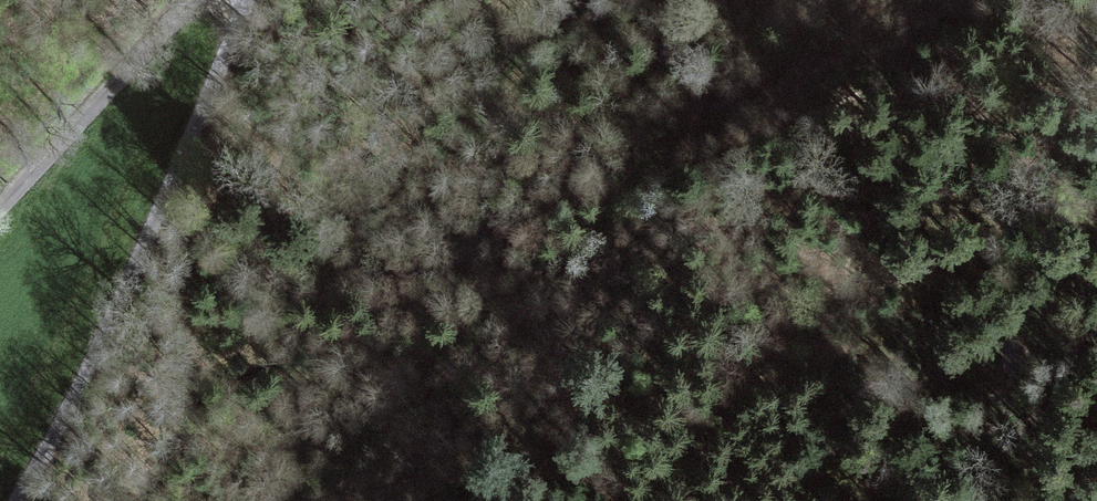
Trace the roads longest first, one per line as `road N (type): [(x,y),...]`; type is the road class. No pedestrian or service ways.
road 1 (track): [(277,500),(846,0)]
road 2 (unclassified): [(244,0),(88,371),(18,500)]
road 3 (track): [(197,0),(0,207)]
road 4 (track): [(1096,348),(969,500)]

